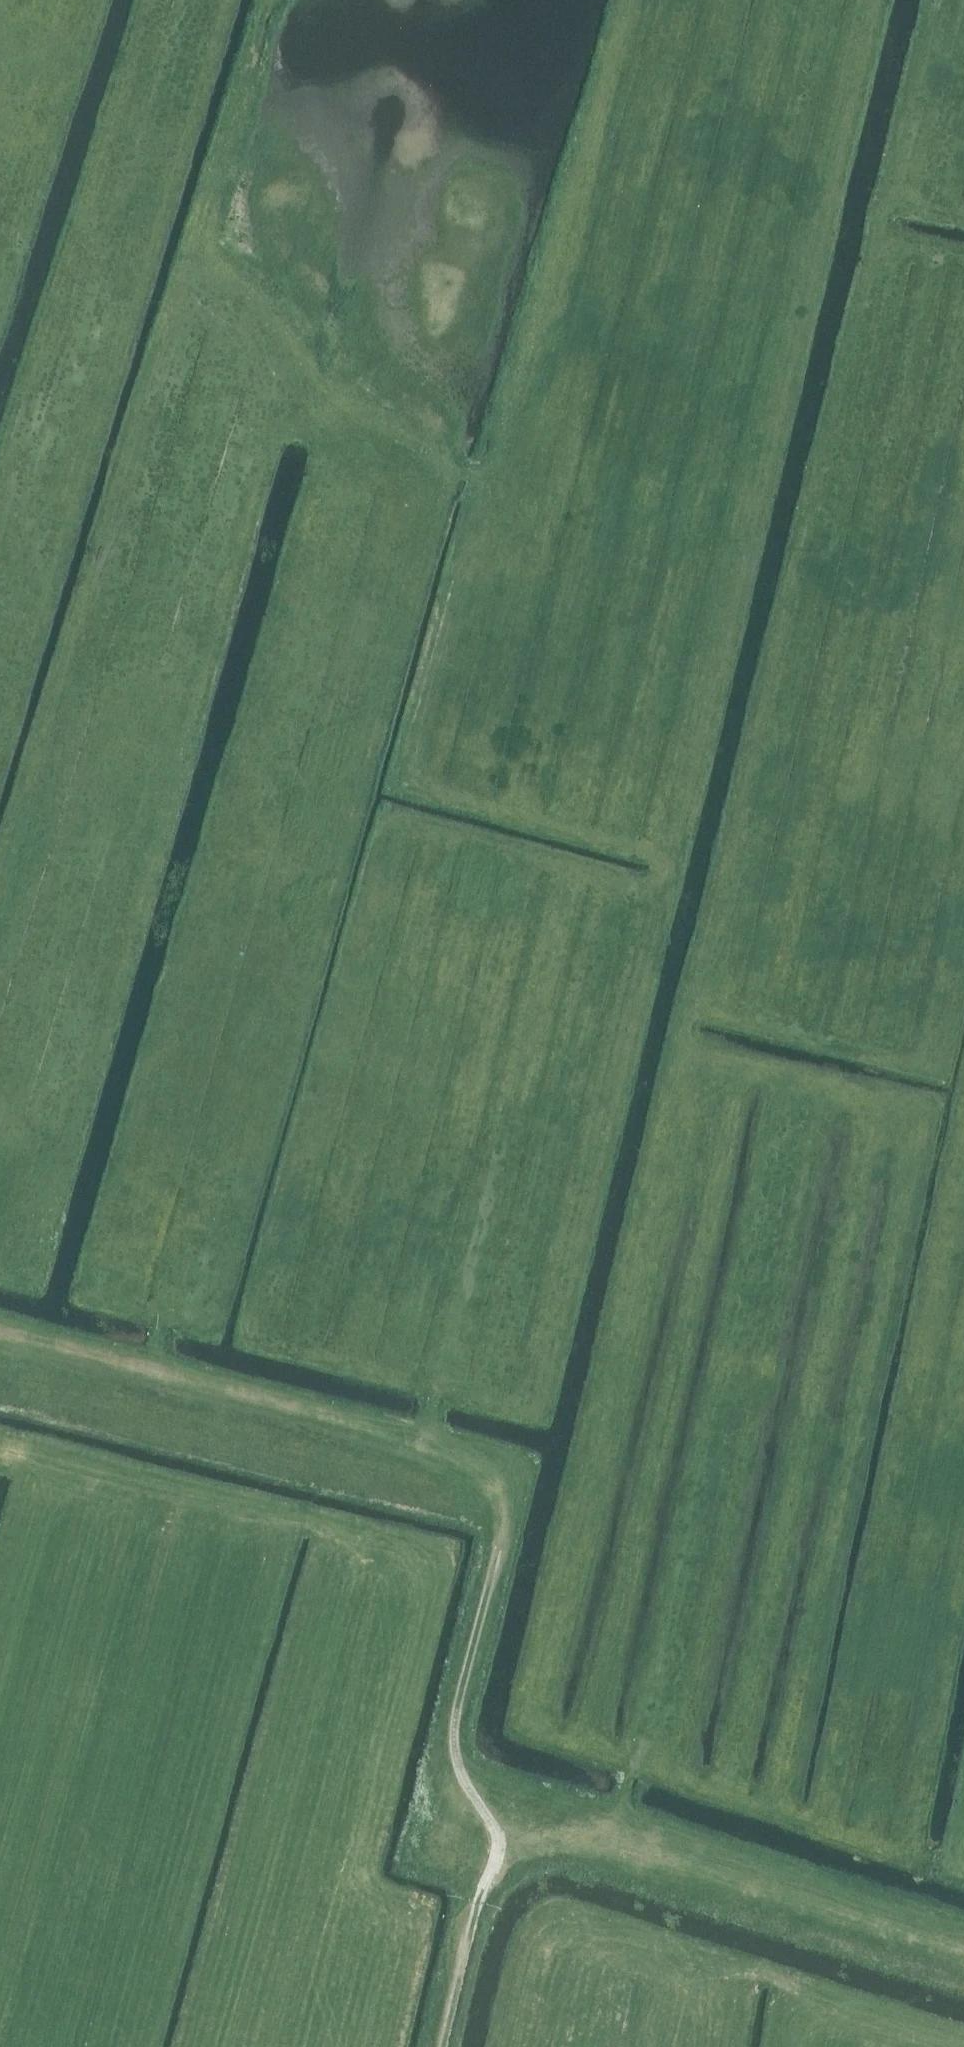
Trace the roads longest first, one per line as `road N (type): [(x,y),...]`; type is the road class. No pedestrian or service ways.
road 1 (track): [(496,1561),(453,1738),(491,1827),(491,1856),(442,2046)]

